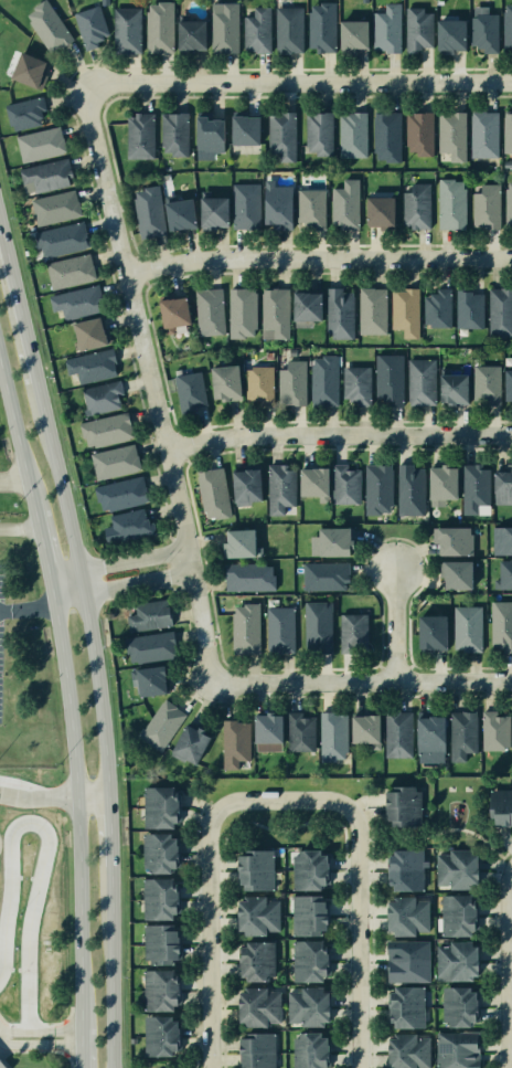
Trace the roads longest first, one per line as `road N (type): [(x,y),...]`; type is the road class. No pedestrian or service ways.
road 1 (residential): [(217,683),(88,97)]
road 2 (secondary): [(52,599),(76,799),(81,1030)]
road 3 (residential): [(511,82),(110,84),(88,97)]
road 4 (secondary): [(107,796),(92,645),(35,381)]
road 5 (residential): [(127,272),(184,260),(511,257)]
road 6 (residential): [(511,442),(167,446)]
road 7 (residential): [(285,797),(348,801),(355,810),(362,1067)]
road 8 (residential): [(211,1067),(211,815),(231,801),(285,797)]
road 9 (residential): [(511,681),(217,683)]
road 10 (residential): [(509,1067),(511,867)]
road 11 (secondary): [(112,1067),(110,869)]
road 12 (residential): [(188,546),(47,575)]
road 13 (residential): [(52,599),(193,571)]
road 14 (secondary): [(0,371),(31,499)]
road 15 (secondary): [(35,381),(8,263)]

